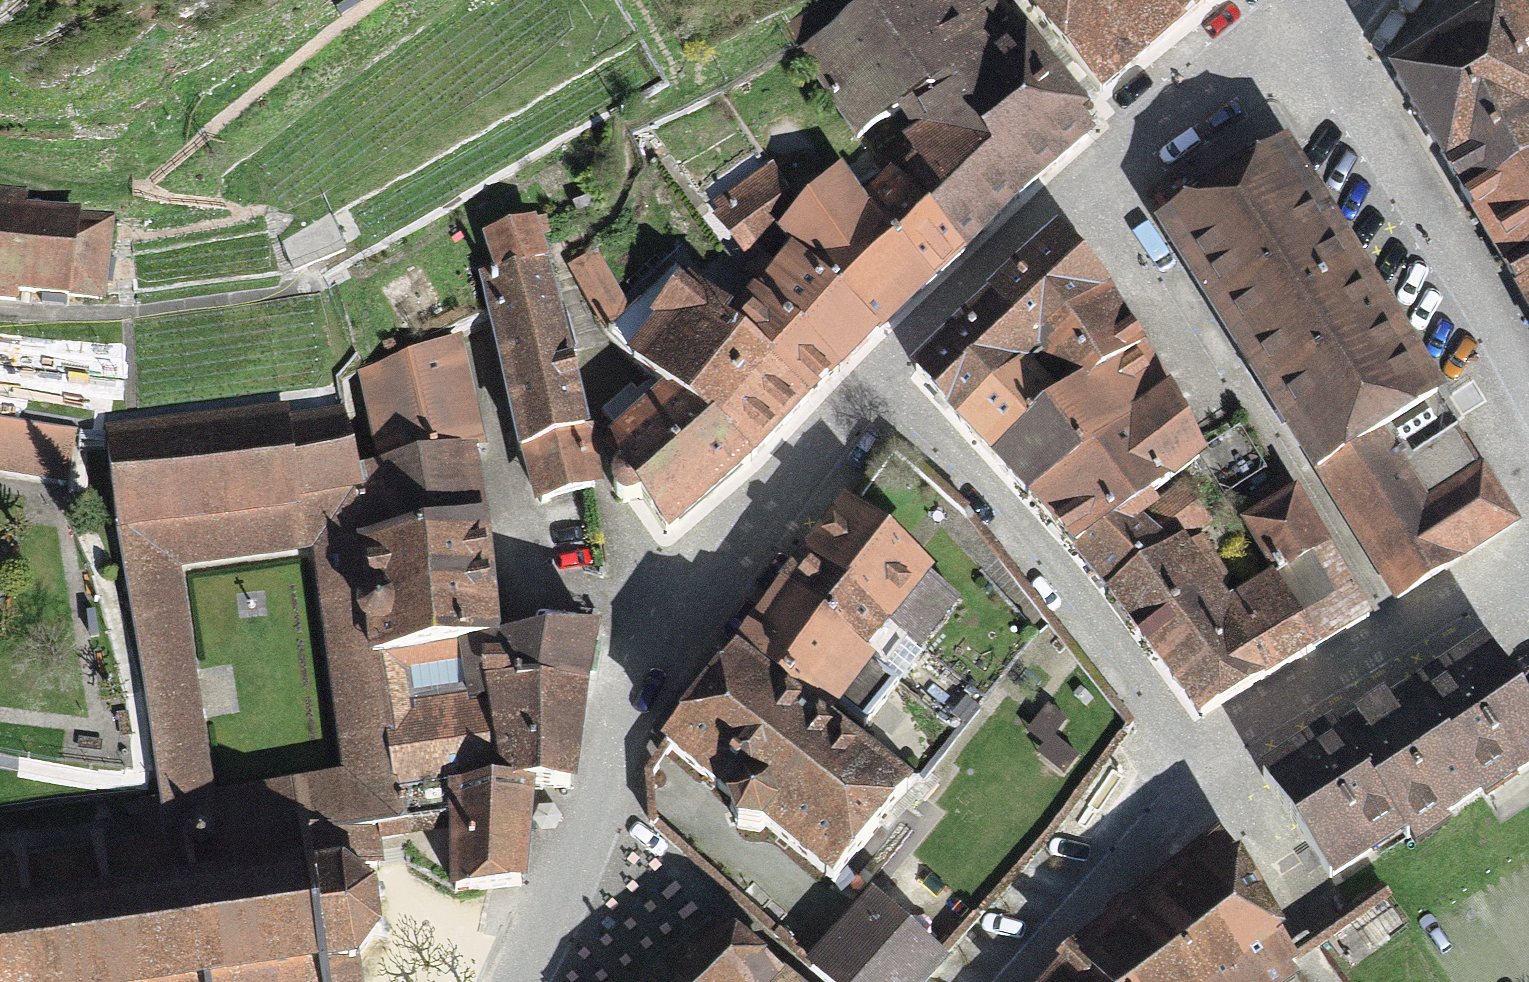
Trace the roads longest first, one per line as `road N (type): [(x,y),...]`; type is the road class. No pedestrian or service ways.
road 1 (residential): [(526,981),(609,796),(632,693),(670,606),(874,377)]
road 2 (residential): [(874,377),(1079,179),(1299,4)]
road 3 (residential): [(874,377),(1208,772)]
road 4 (residential): [(1528,396),(1466,269),(1299,4)]
road 5 (residential): [(1208,772),(1528,572)]
road 6 (residential): [(1012,981),(1208,772)]

